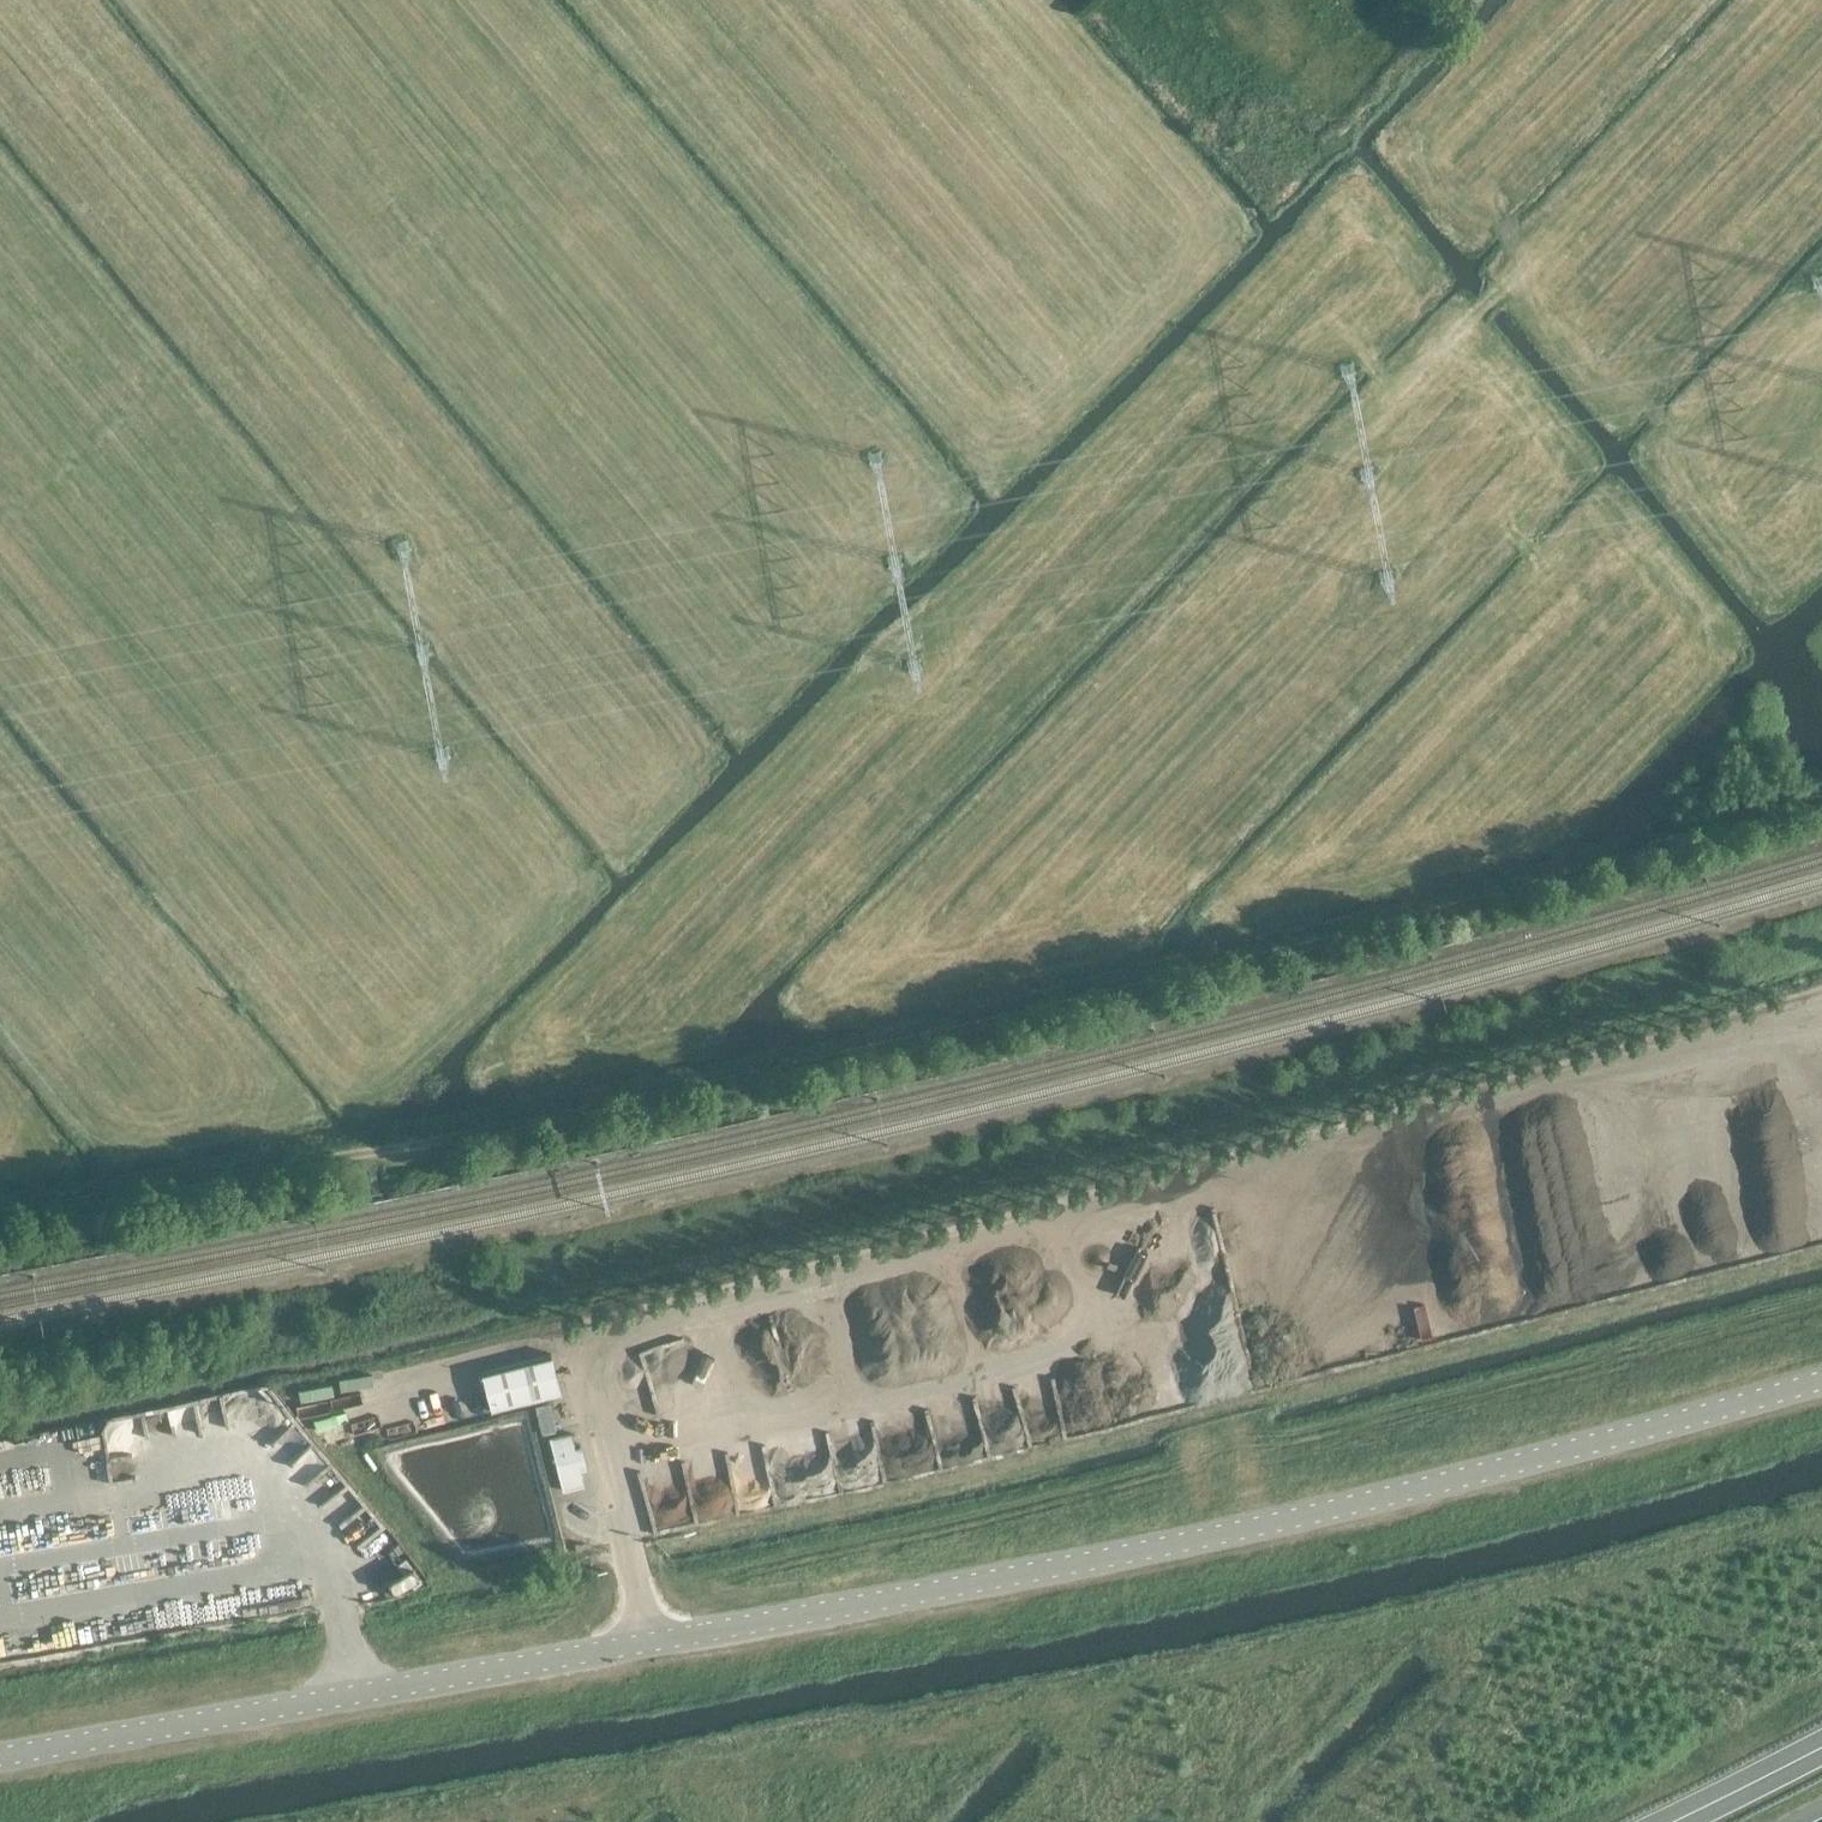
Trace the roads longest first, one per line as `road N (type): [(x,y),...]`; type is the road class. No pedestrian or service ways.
road 1 (track): [(0,1210),(565,1109),(942,1030),(1575,872),(1821,799)]
road 2 (tertiary): [(0,1756),(1044,1571),(1485,1472),(1821,1381)]

